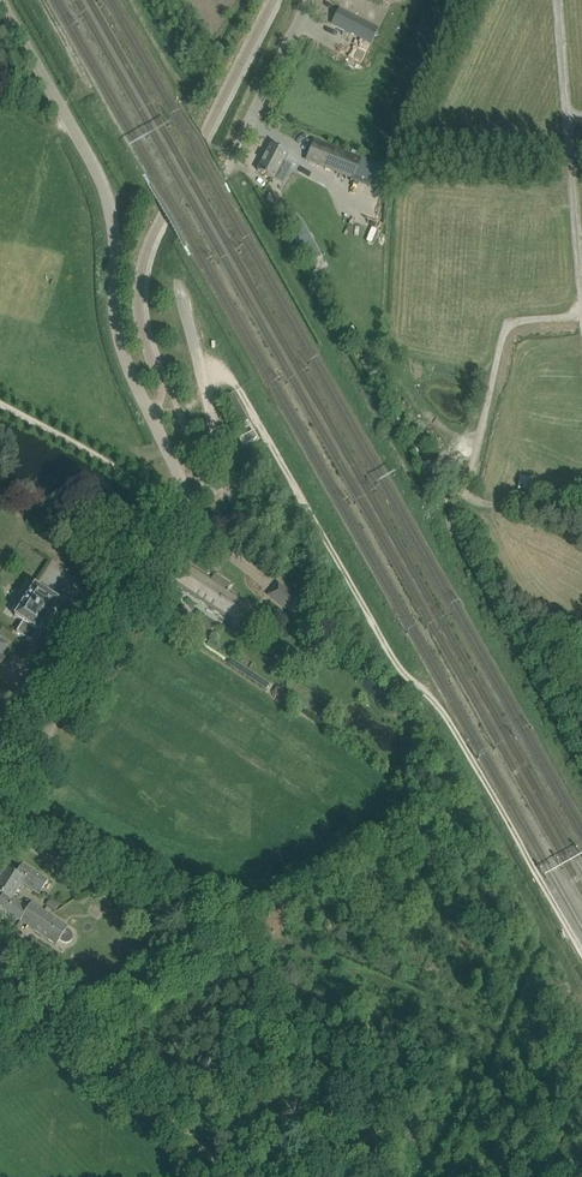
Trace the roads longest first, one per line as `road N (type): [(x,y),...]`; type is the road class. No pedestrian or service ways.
road 1 (unclassified): [(0,803),(184,505),(117,328),(105,190),(1,0)]
road 2 (unclassified): [(226,1176),(0,956)]
road 3 (track): [(557,0),(581,313)]
road 4 (unclassified): [(231,162),(310,0)]
road 5 (track): [(507,864),(581,999)]

